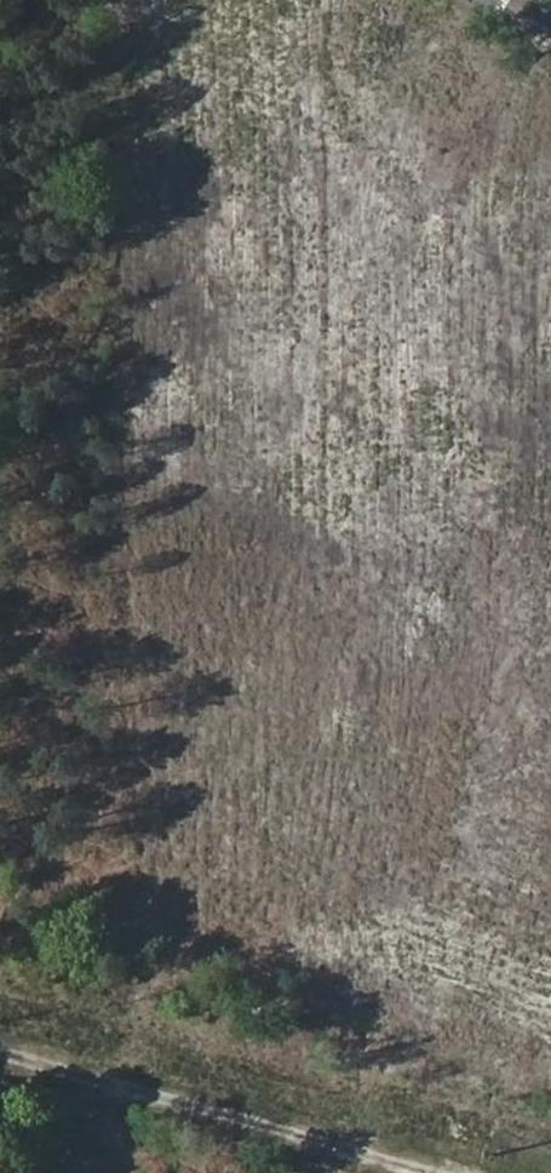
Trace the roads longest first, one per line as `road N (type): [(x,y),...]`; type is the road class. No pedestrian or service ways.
road 1 (track): [(420,1172),(200,1108),(37,1082),(0,1069)]

